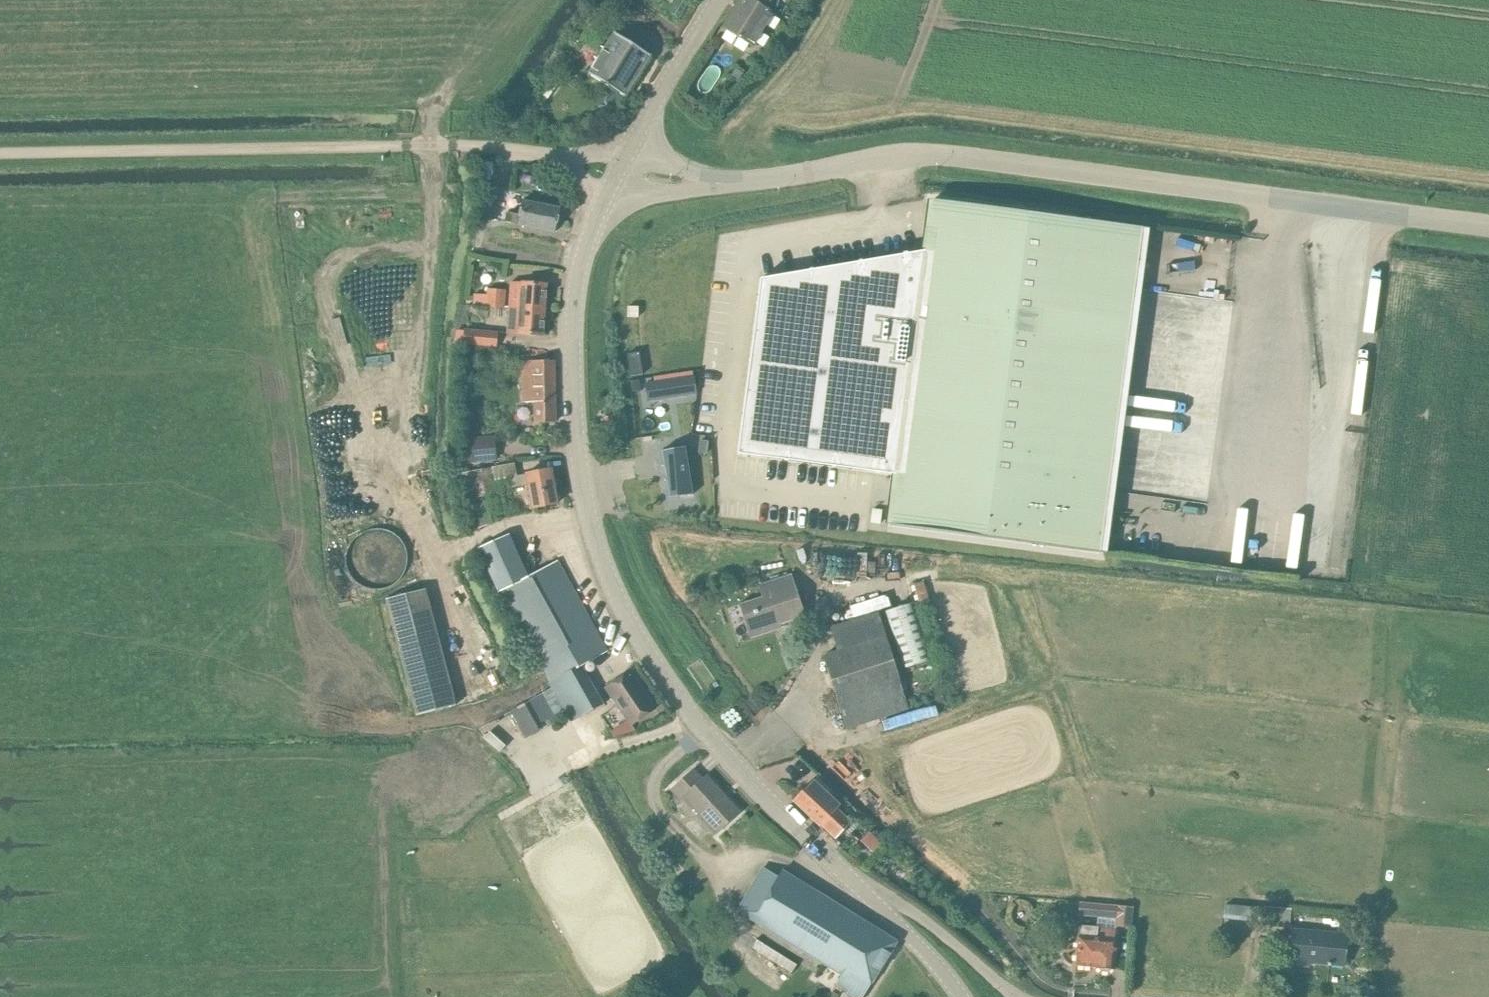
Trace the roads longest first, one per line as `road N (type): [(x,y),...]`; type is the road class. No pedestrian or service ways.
road 1 (unclassified): [(960,996),(722,751),(652,661),(609,580),(587,514),(573,397),(577,280),(607,191)]
road 2 (unclassified): [(708,183),(949,155),(1488,226)]
road 3 (unclassified): [(0,154),(451,146),(556,159)]
road 4 (unclassified): [(623,157),(720,0)]

